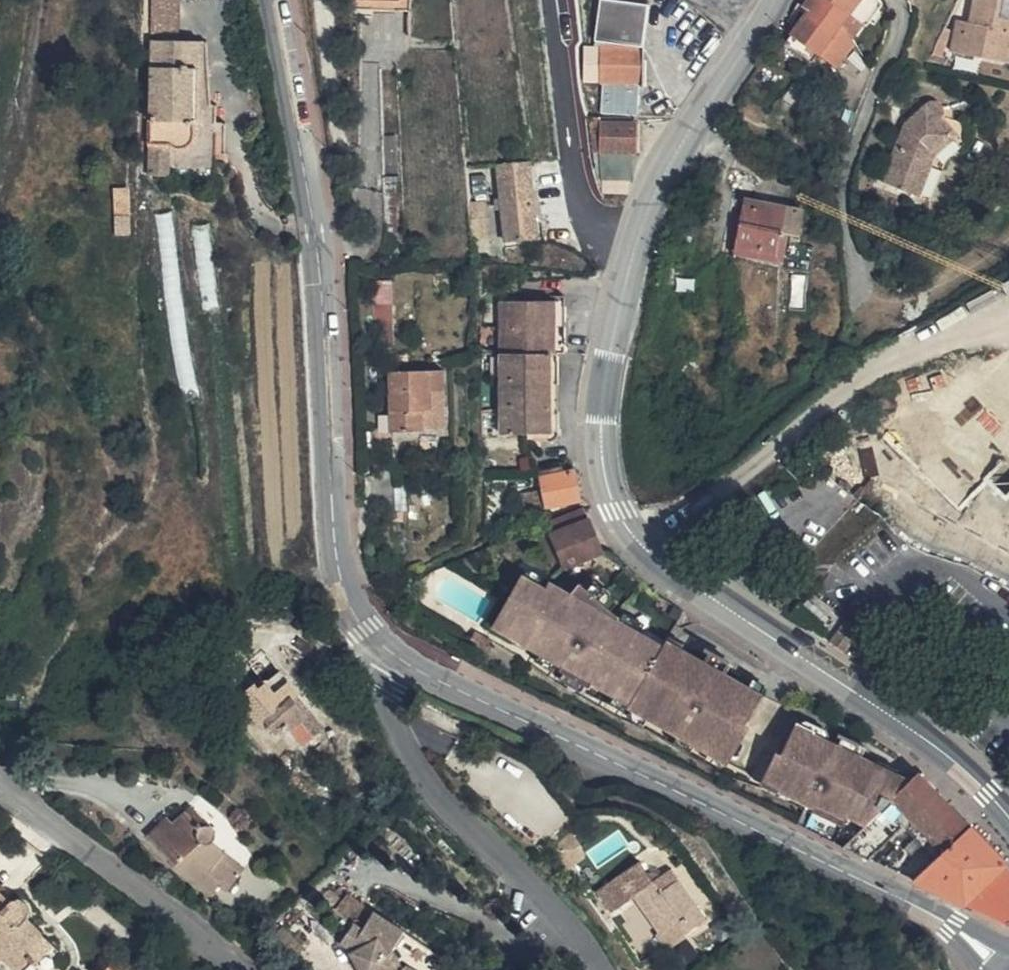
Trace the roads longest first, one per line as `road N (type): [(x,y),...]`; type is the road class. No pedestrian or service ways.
road 1 (secondary): [(636,242),(603,422),(619,510),(676,572),(918,732),(1008,821)]
road 2 (tertiary): [(391,652),(861,876),(955,924),(1008,967)]
road 3 (tertiary): [(275,0),(320,247),(340,561),(355,610),(391,652)]
road 4 (residential): [(391,652),(383,689),(421,771),(568,916),(601,969)]
road 5 (residential): [(238,969),(27,807),(0,796)]
road 6 (secondary): [(774,0),(671,165),(636,242)]
road 7 (residential): [(558,0),(588,206),(596,220),(636,242)]

